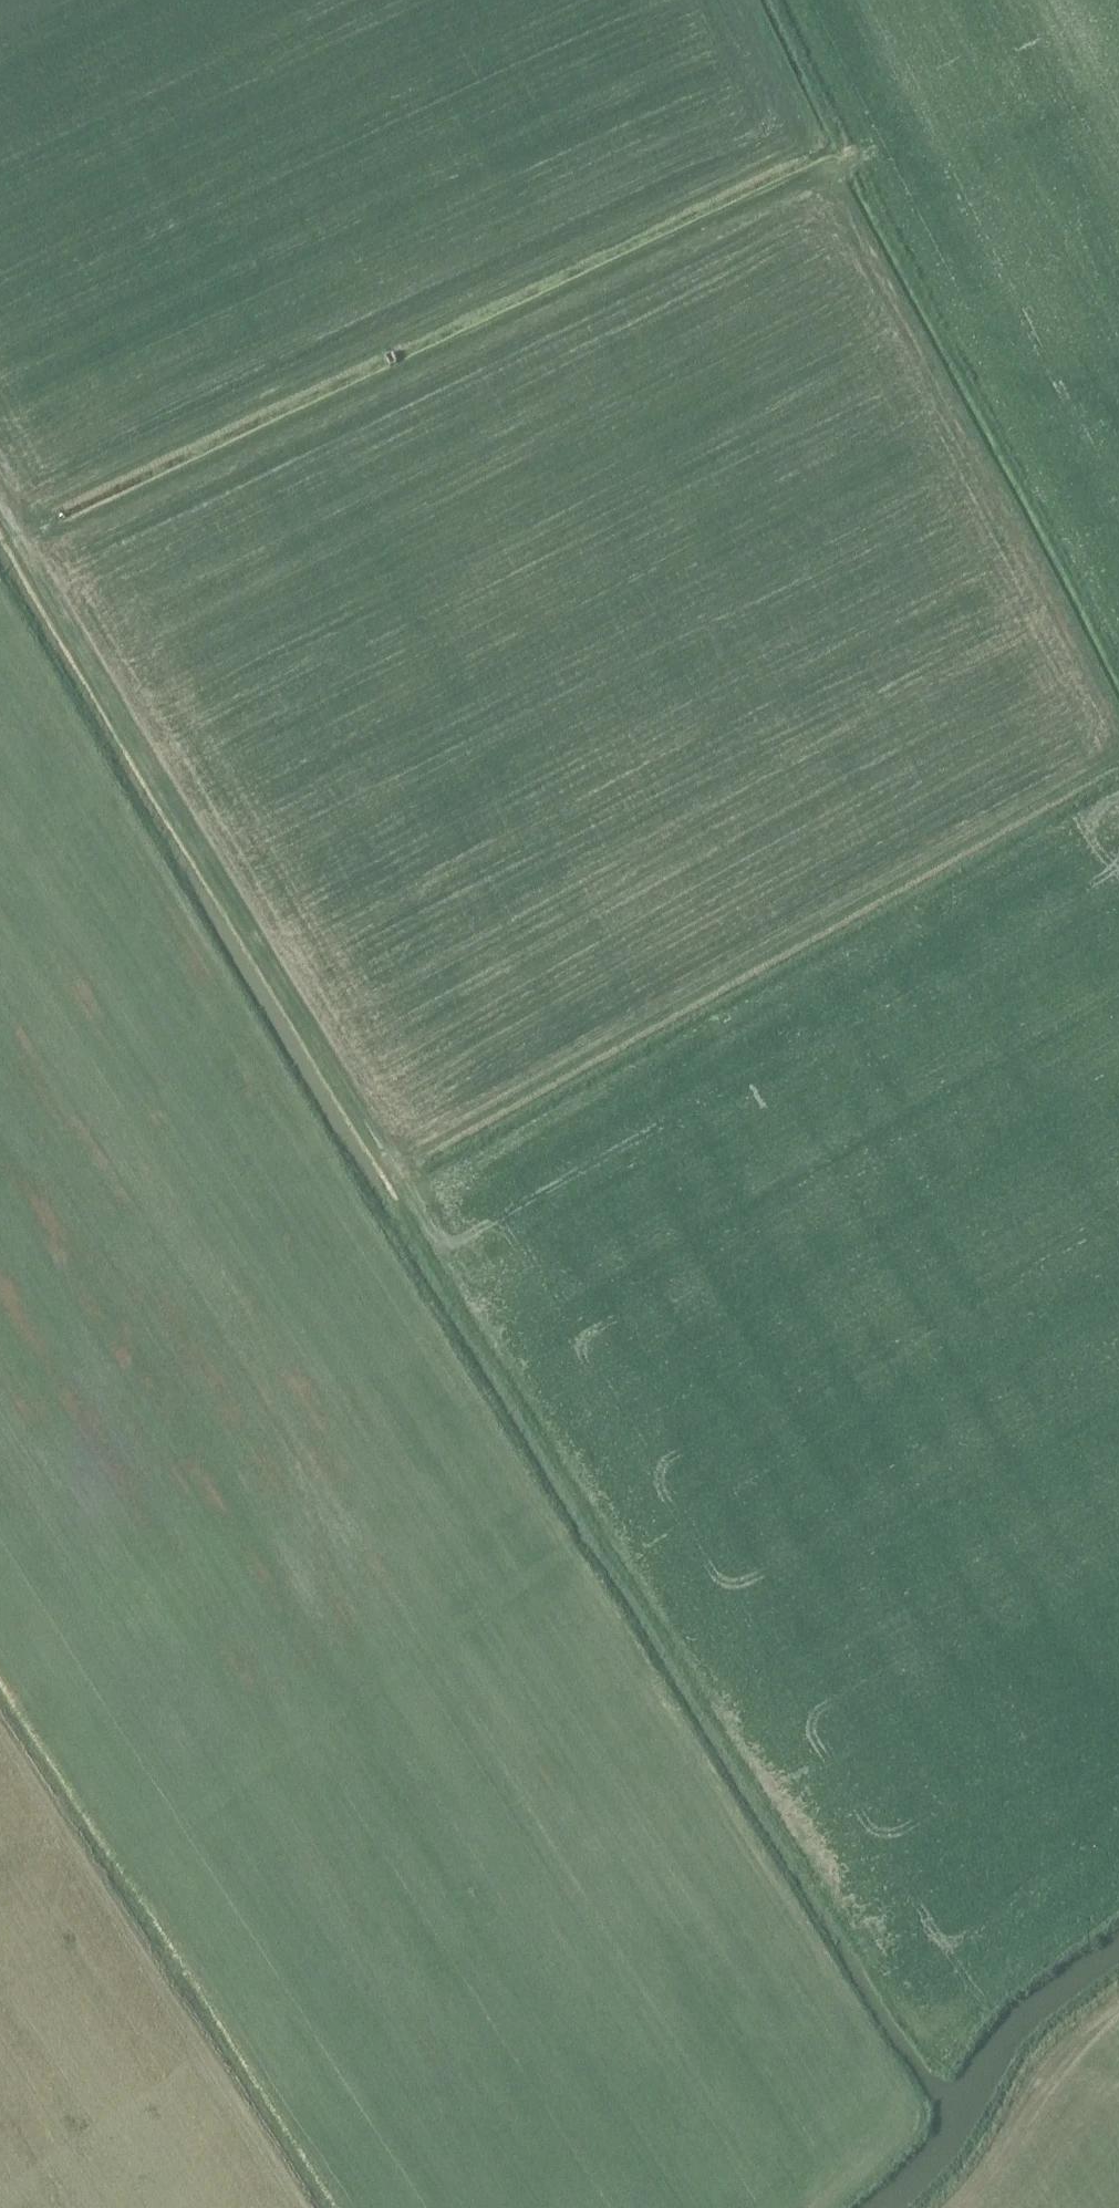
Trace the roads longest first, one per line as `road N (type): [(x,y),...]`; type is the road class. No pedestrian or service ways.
road 1 (track): [(952,2207),(1055,2056),(1118,2011)]

